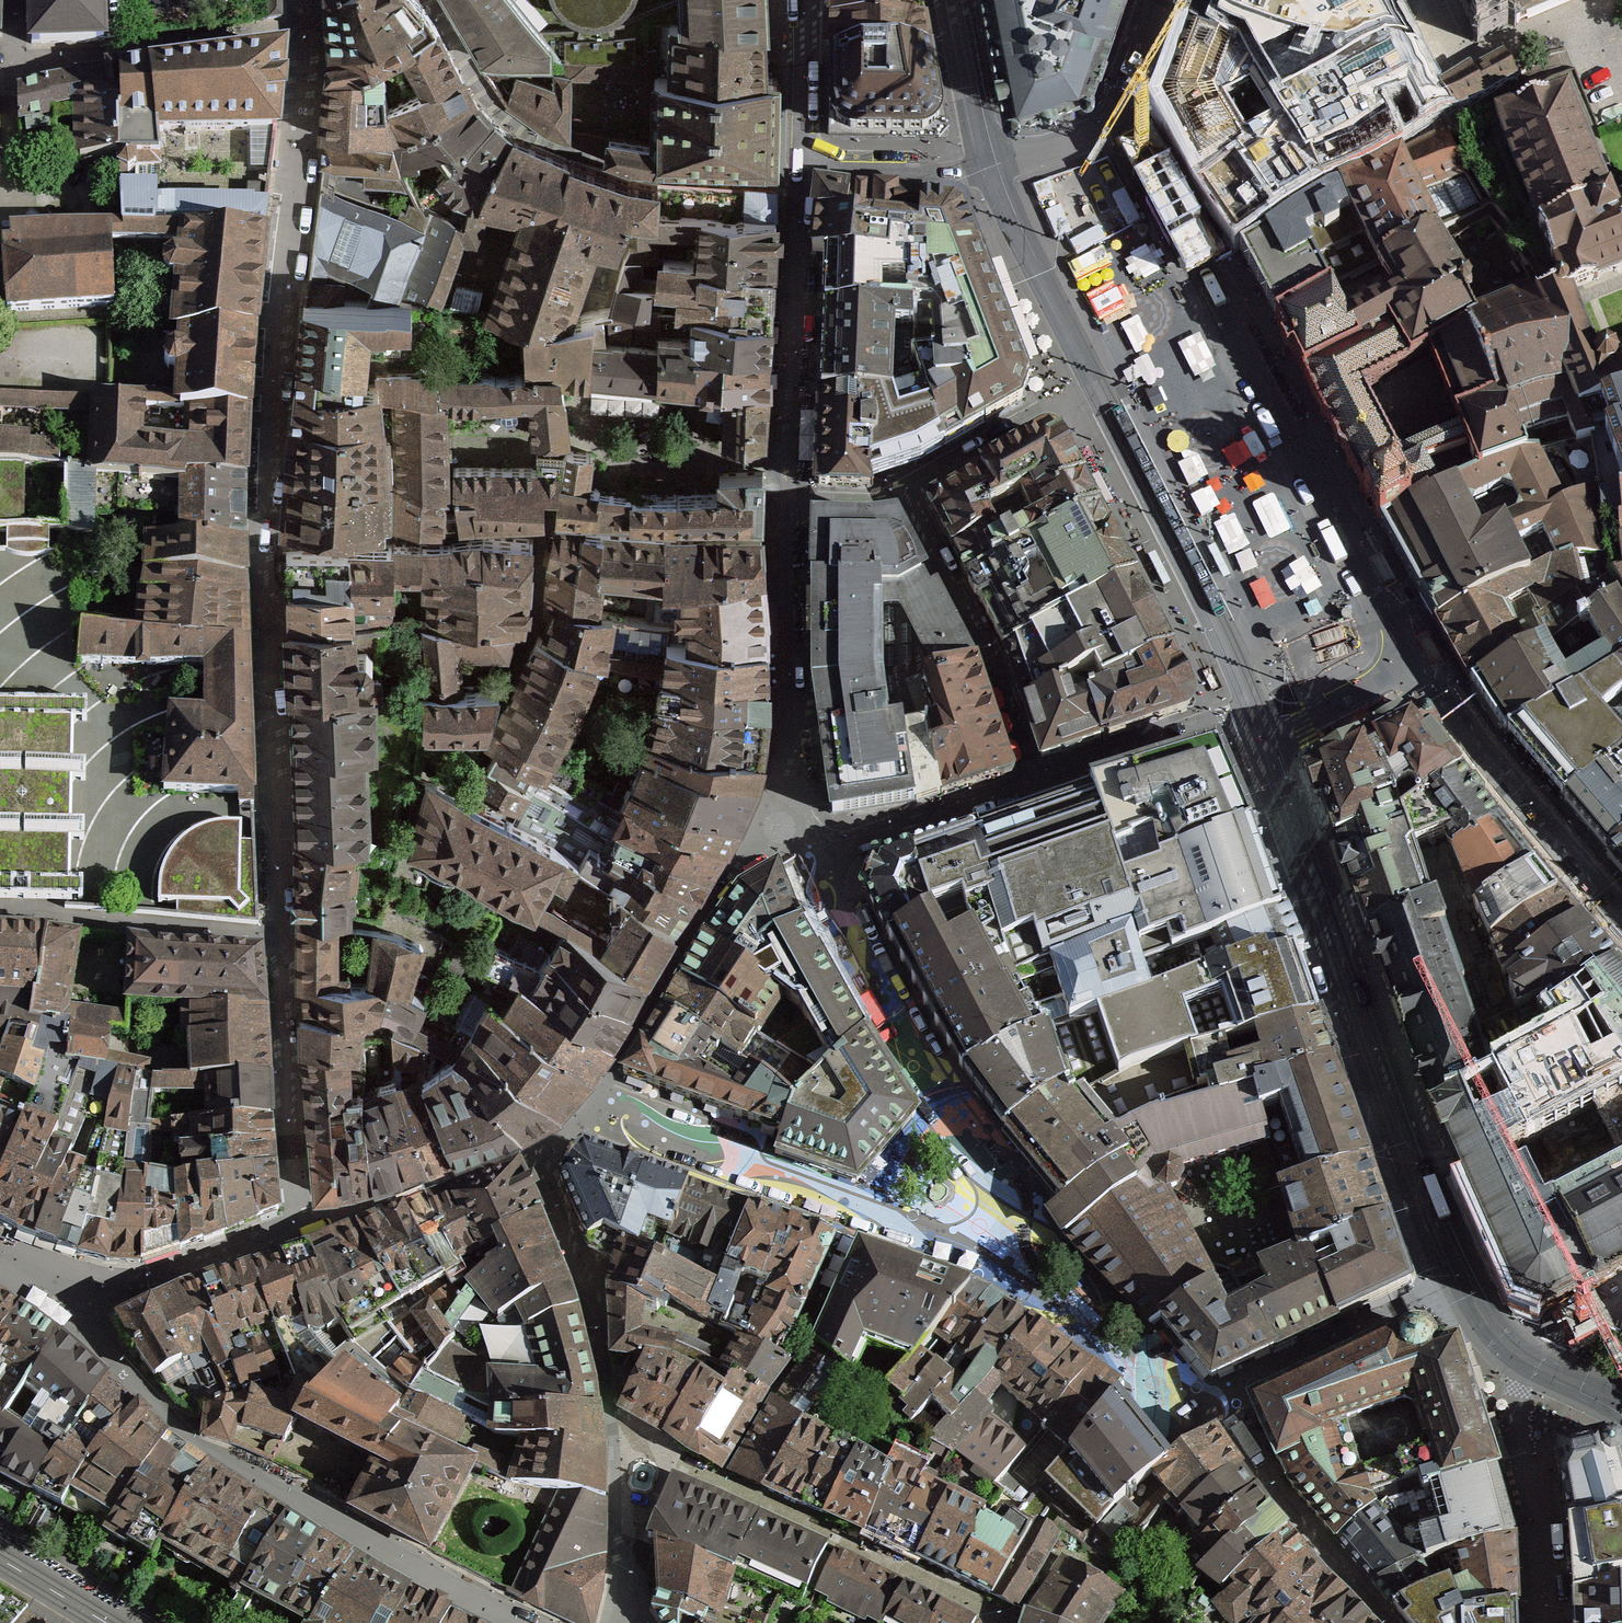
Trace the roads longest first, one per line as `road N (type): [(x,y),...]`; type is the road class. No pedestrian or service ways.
road 1 (residential): [(283,941),(267,541),(312,32)]
road 2 (residential): [(1258,726),(1286,724),(1344,700),(1416,658),(1207,267),(1113,124)]
road 3 (unclassified): [(1518,1356),(1466,1284),(1416,1181),(1258,726)]
road 4 (residential): [(0,1259),(96,1329),(157,1410),(194,1439),(526,1622)]
road 5 (residential): [(612,1426),(1004,1622)]
road 6 (residential): [(15,0),(17,70),(312,32)]
road 7 (residential): [(808,0),(802,153),(812,165),(992,169)]
road 8 (residential): [(283,941),(0,917)]
road 9 (residential): [(1609,14),(1450,63),(1418,0)]
road 10 (residential): [(612,1426),(623,1622)]
road 11 (residential): [(957,0),(992,169)]
road 12 (residential): [(1113,124),(1157,0)]
road 13 (residential): [(992,169),(1113,124)]
road 14 (unclassified): [(0,1558),(107,1622)]

